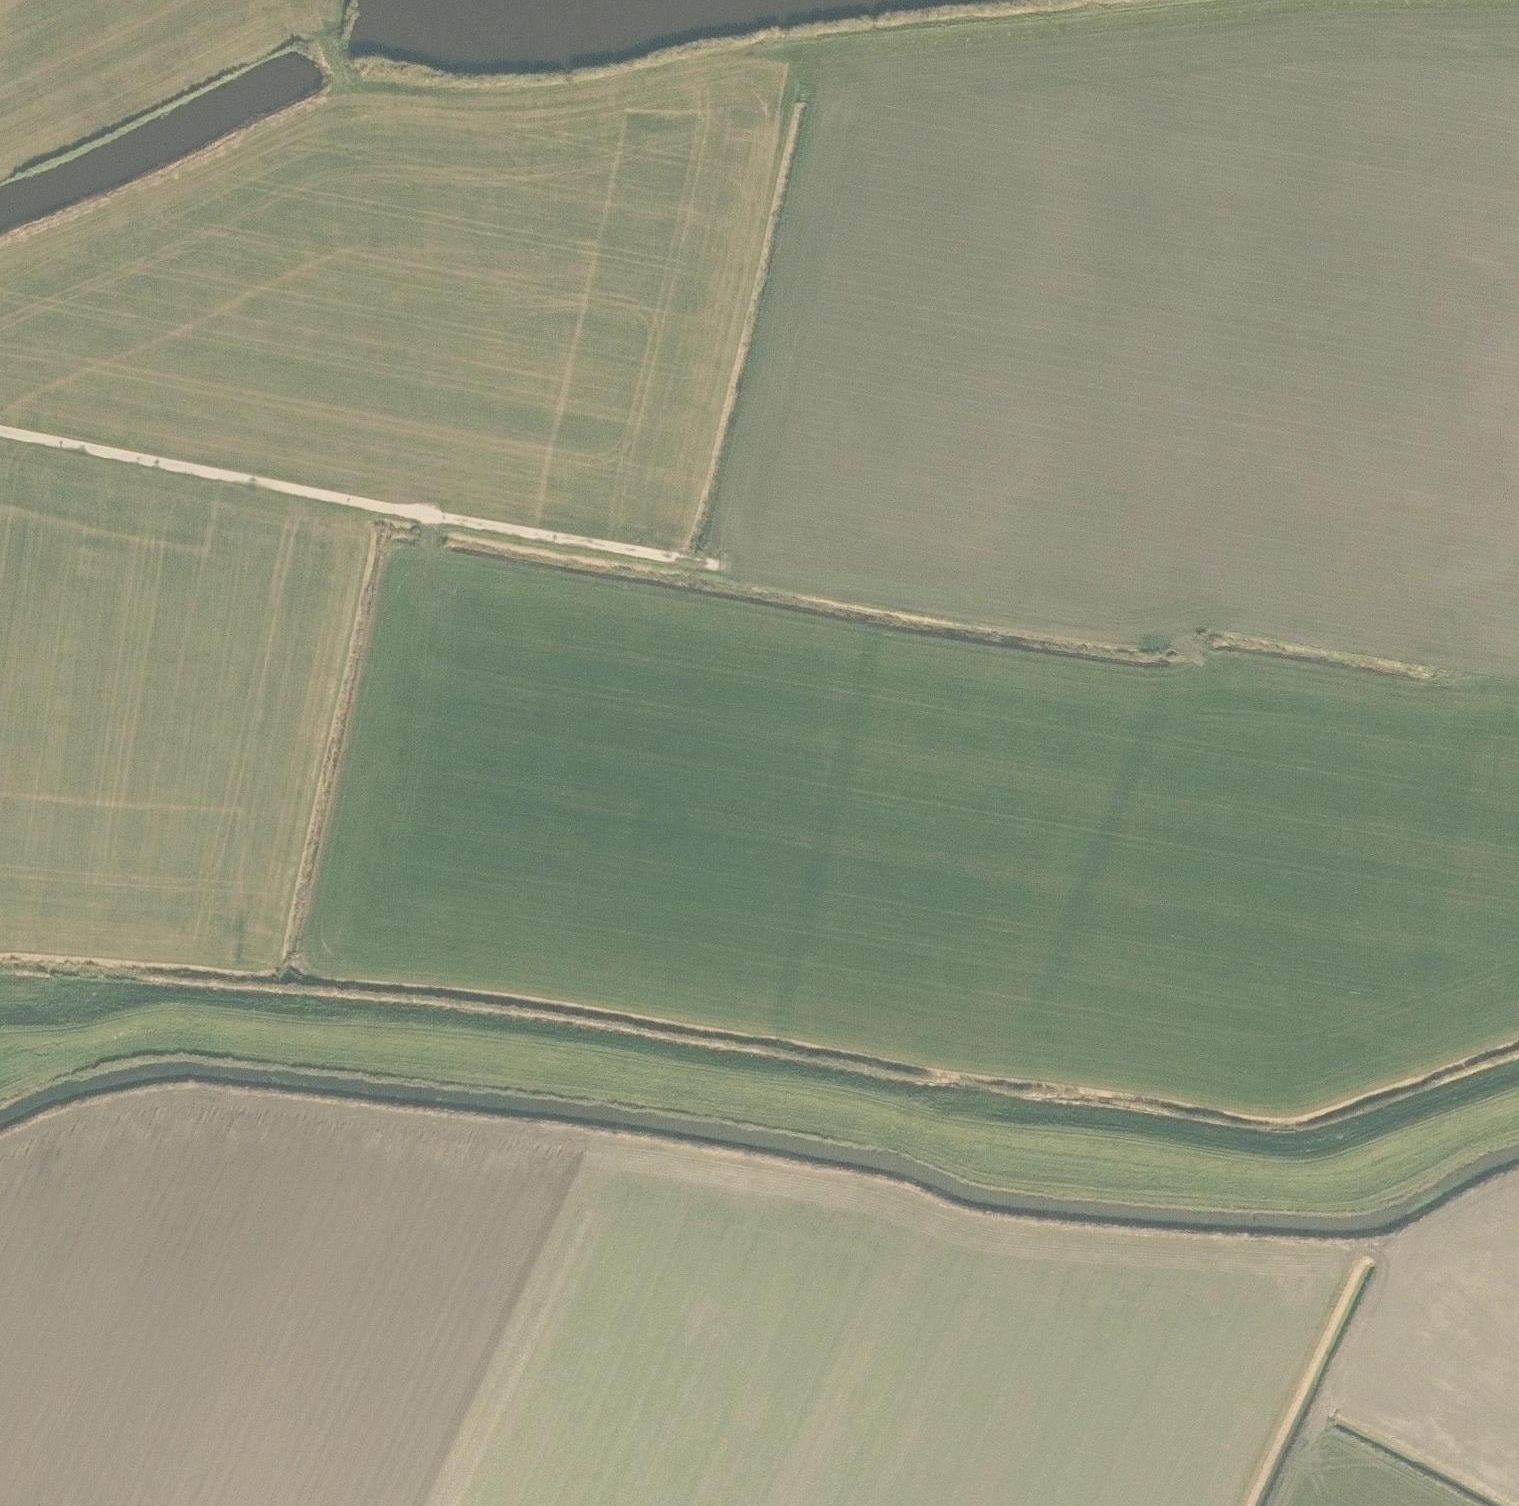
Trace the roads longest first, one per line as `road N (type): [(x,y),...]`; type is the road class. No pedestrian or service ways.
road 1 (track): [(725,567),(0,430)]

